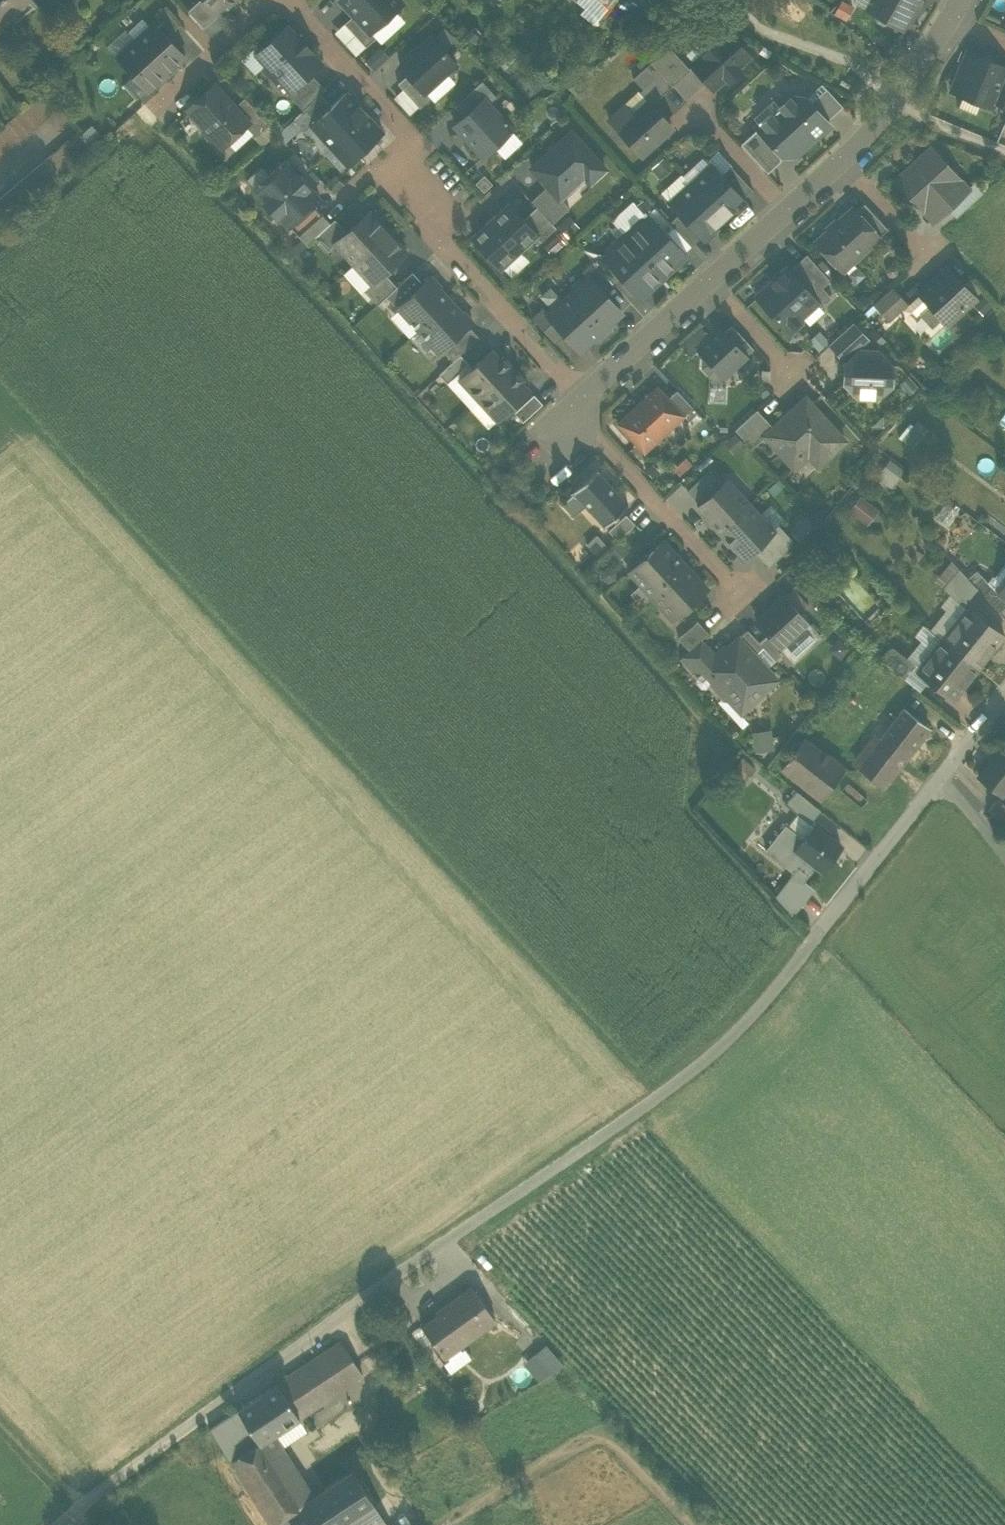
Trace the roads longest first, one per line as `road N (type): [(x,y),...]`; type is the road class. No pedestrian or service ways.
road 1 (residential): [(82,1501),(735,1036),(944,774)]
road 2 (residential): [(442,241),(405,137),(286,0)]
road 3 (residential): [(738,588),(583,421)]
road 4 (residential): [(582,397),(442,241)]
road 5 (residential): [(707,281),(582,397)]
road 6 (track): [(58,1524),(82,1501),(0,1414)]
road 7 (residential): [(695,104),(786,210)]
road 8 (residential): [(842,159),(931,258)]
road 9 (residential): [(707,281),(798,375)]
road 10 (residential): [(178,88),(271,0)]
road 11 (residential): [(1004,150),(891,104)]

